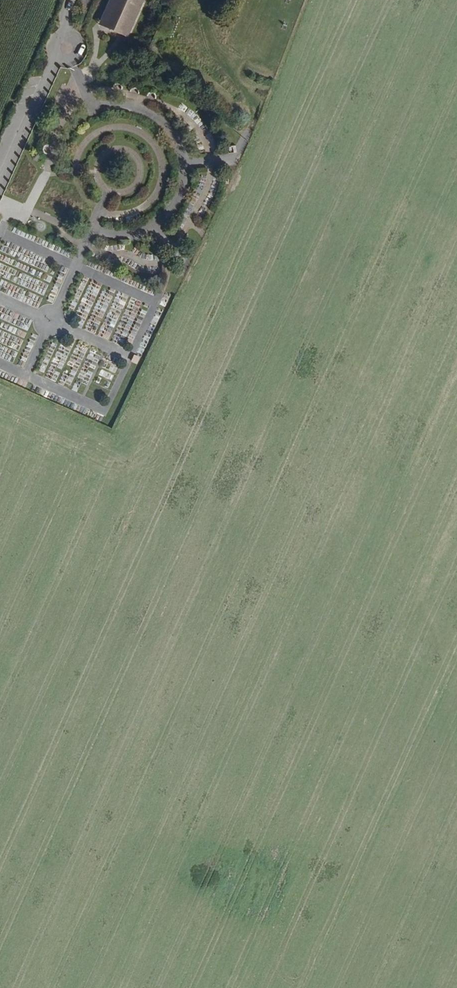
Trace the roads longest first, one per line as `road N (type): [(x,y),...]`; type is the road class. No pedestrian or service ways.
road 1 (unclassified): [(77,0),(0,185)]

